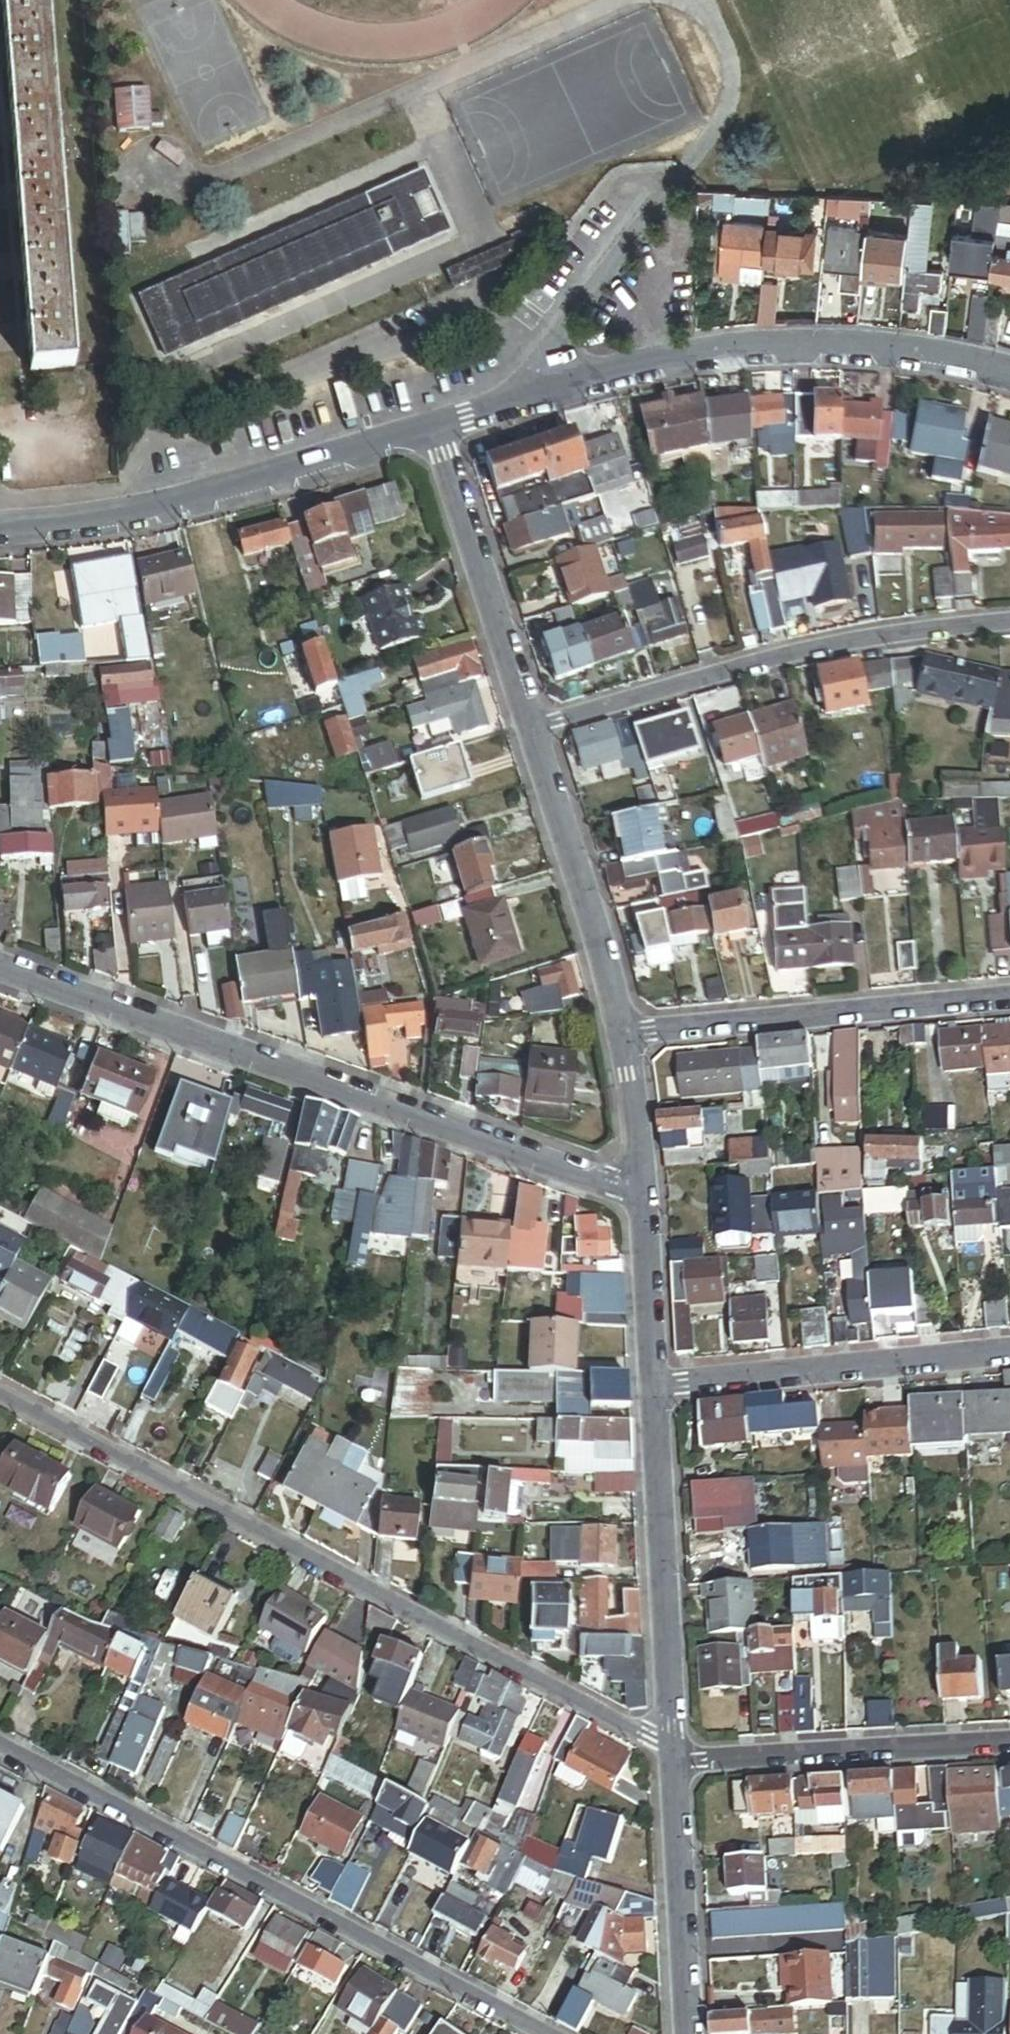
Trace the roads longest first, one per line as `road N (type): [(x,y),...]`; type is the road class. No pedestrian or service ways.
road 1 (residential): [(679,1758),(0,1395)]
road 2 (residential): [(0,967),(645,1199)]
road 3 (residential): [(544,2033),(0,1744)]
road 4 (residential): [(1009,370),(967,357),(829,347),(700,358),(439,425)]
road 5 (residential): [(1009,620),(834,644),(534,731)]
road 6 (residential): [(439,425),(137,516),(0,528)]
road 7 (residential): [(1009,999),(627,1035)]
road 8 (residential): [(679,1758),(656,1391)]
road 9 (residential): [(1009,1354),(656,1391)]
road 10 (residential): [(1009,1740),(679,1758)]
road 11 (residential): [(534,731),(439,425)]
road 12 (residential): [(627,1035),(534,731)]
road 13 (residential): [(689,2033),(679,1758)]
road 14 (residential): [(656,1391),(645,1199)]
road 15 (residential): [(645,1199),(627,1035)]

